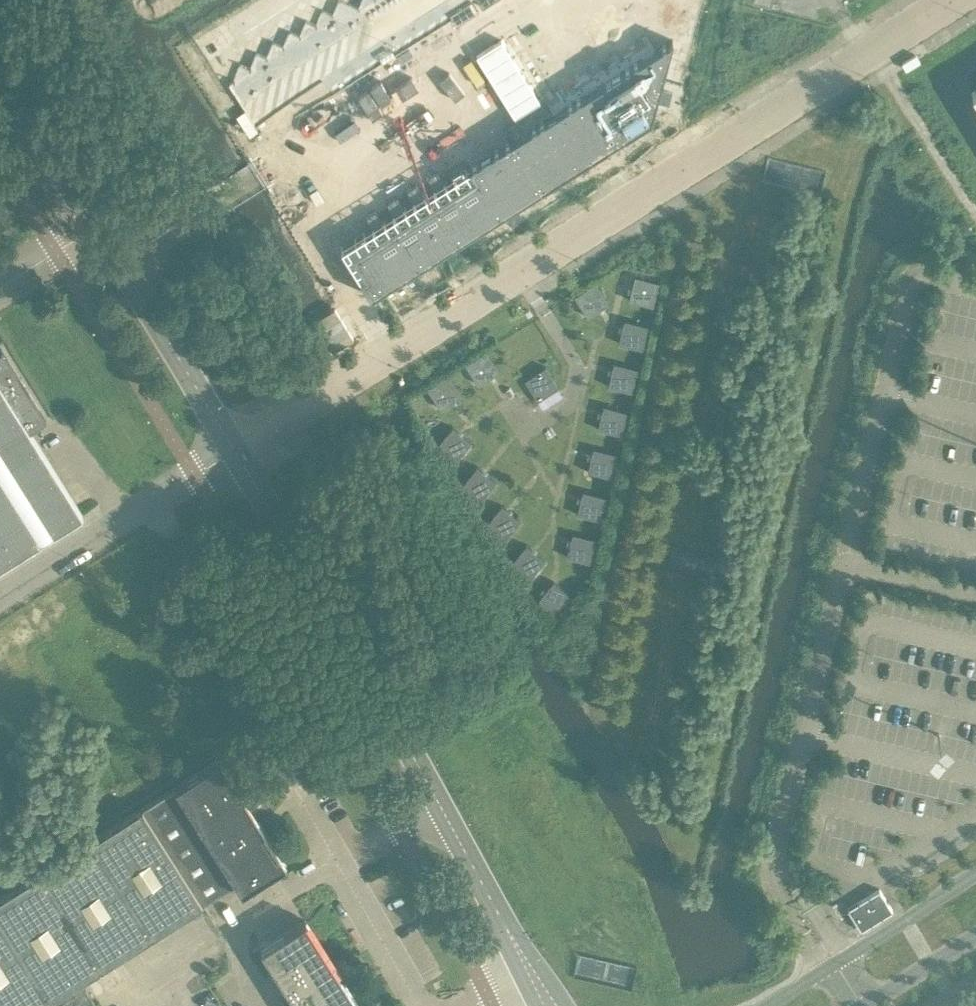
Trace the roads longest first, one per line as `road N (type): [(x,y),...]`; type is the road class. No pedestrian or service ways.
road 1 (unclassified): [(233,455),(946,0)]
road 2 (track): [(633,578),(721,145)]
road 3 (unclassified): [(0,86),(95,225),(233,455)]
road 4 (unclassified): [(233,455),(438,804)]
road 5 (unclassified): [(182,1005),(159,967),(229,917),(397,827)]
road 6 (unclassified): [(233,455),(0,600)]
road 7 (secondary): [(975,875),(771,1005)]
road 8 (unclassified): [(438,804),(544,993)]
road 9 (secondary): [(864,1005),(975,937)]

